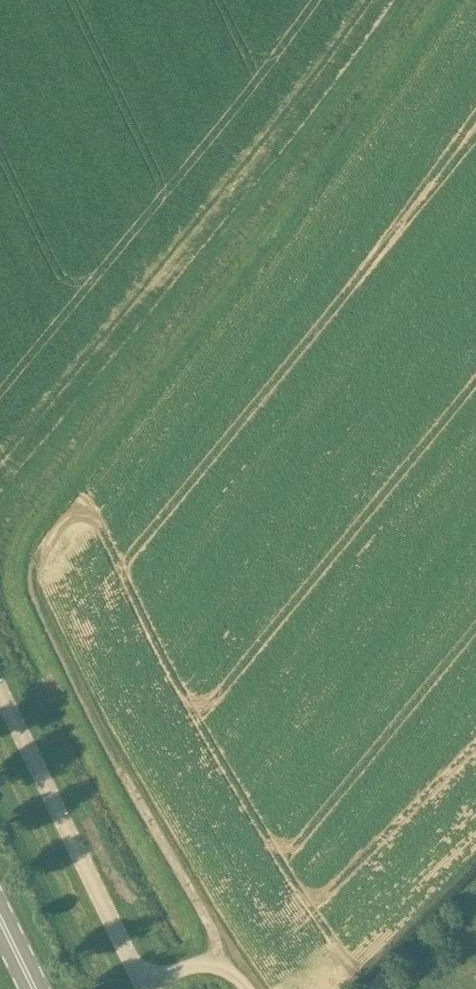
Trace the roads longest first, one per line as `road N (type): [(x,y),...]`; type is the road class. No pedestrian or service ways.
road 1 (unclassified): [(152,988),(0,673)]
road 2 (track): [(216,965),(213,930),(118,766)]

